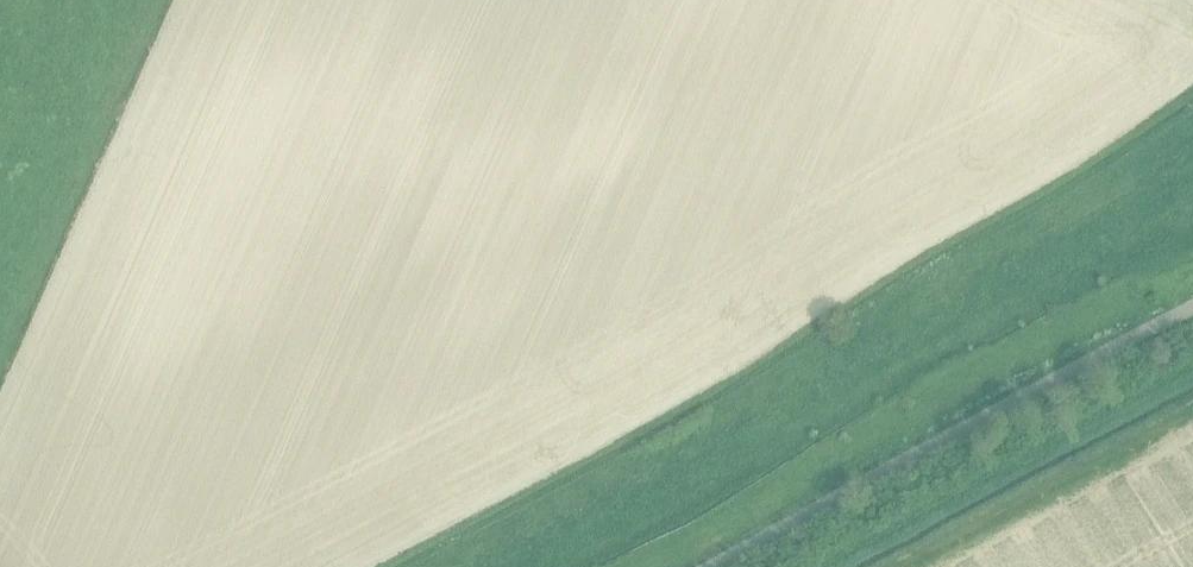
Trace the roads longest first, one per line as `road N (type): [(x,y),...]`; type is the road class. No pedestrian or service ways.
road 1 (unclassified): [(706,566),(1192,299)]

